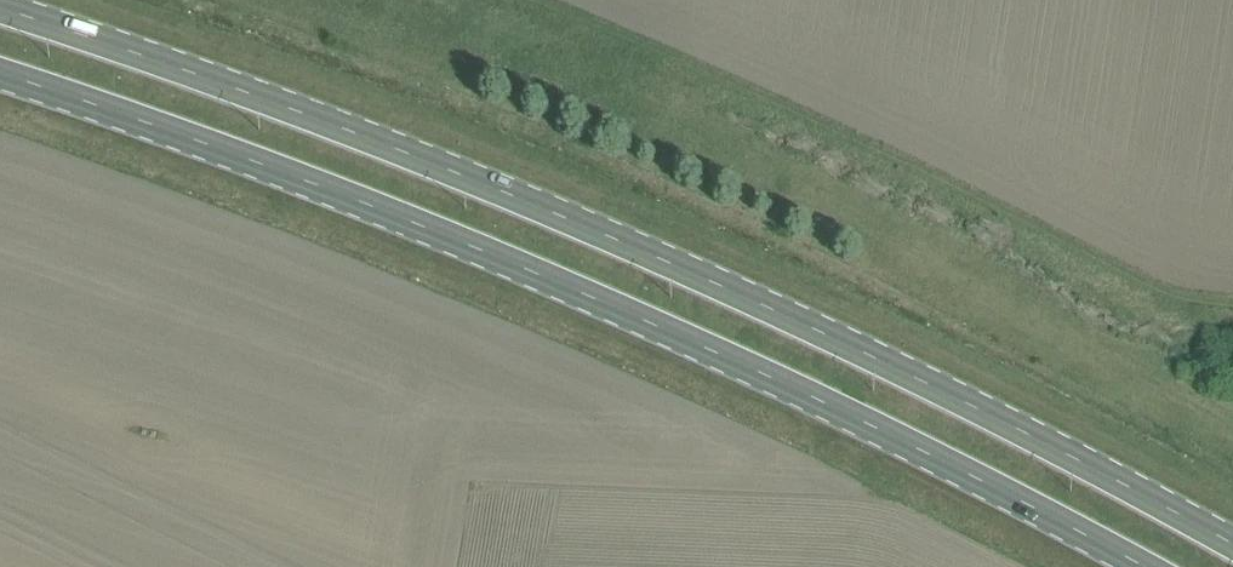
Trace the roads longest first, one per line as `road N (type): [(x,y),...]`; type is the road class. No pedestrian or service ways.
road 1 (primary): [(1232,546),(829,338),(578,224),(294,110),(0,11)]
road 2 (primary): [(0,74),(185,135),(676,334),(920,448),(1145,566)]

